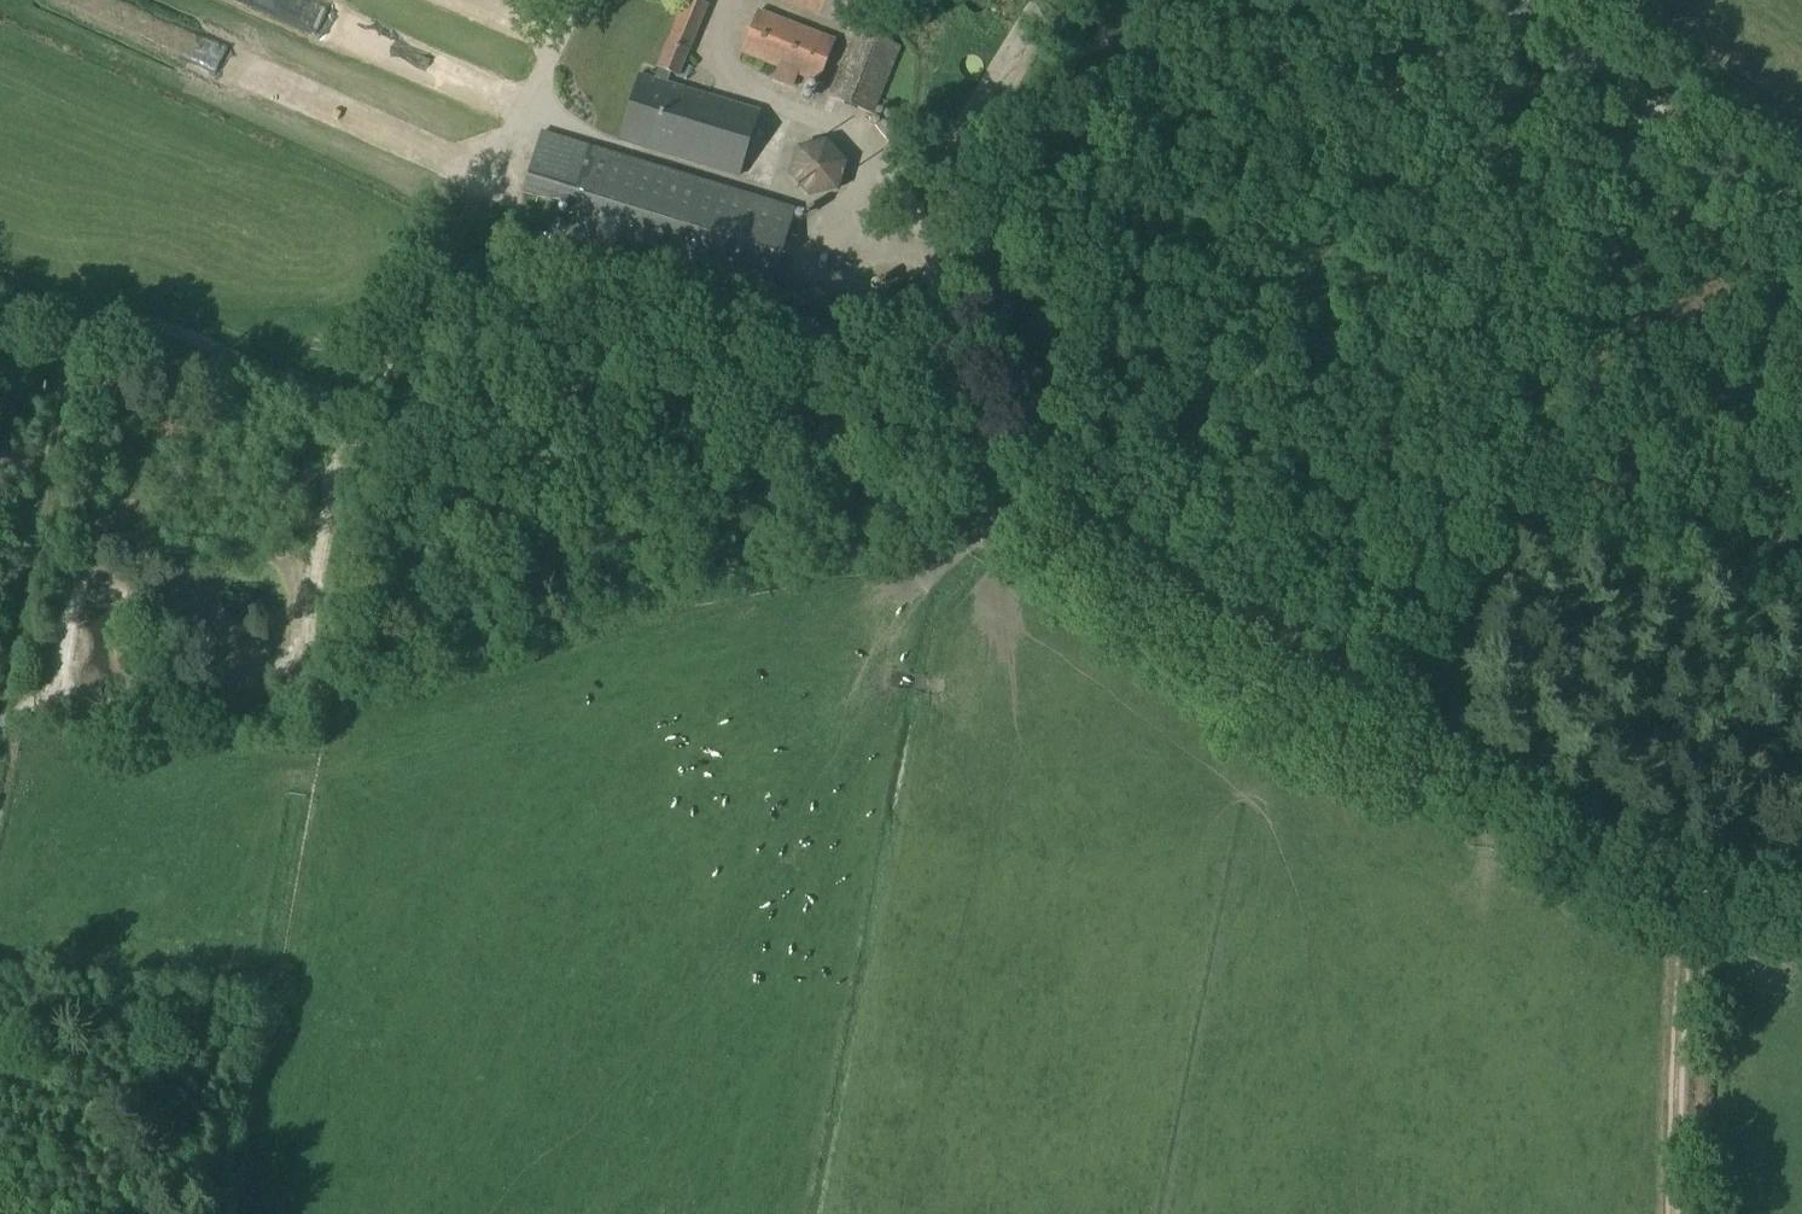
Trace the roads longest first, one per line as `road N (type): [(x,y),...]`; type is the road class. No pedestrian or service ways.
road 1 (track): [(0,721),(72,331)]
road 2 (tertiary): [(1507,0),(1770,204),(1801,215)]
road 3 (track): [(1677,1213),(1683,912)]

